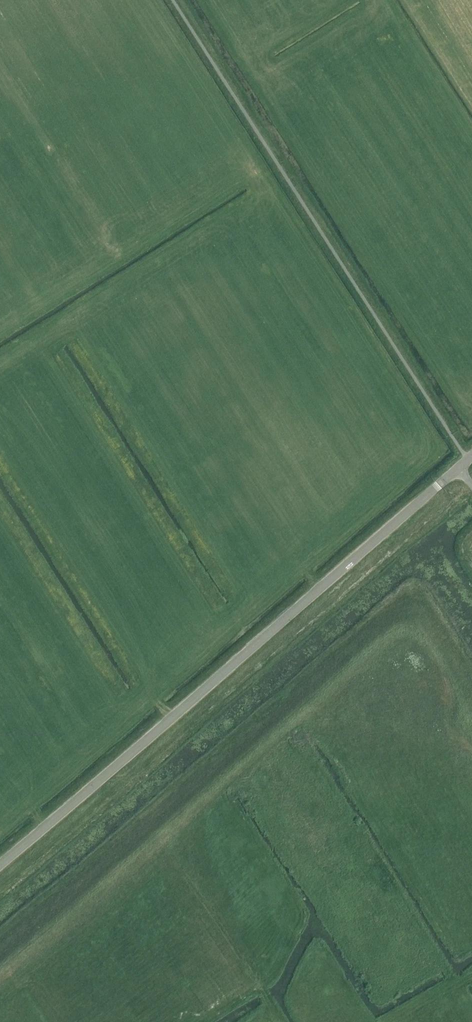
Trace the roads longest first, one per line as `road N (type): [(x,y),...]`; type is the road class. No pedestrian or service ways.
road 1 (track): [(471,720),(462,718),(454,680),(424,630),(390,632),(0,966)]
road 2 (unclassified): [(458,468),(0,865)]

